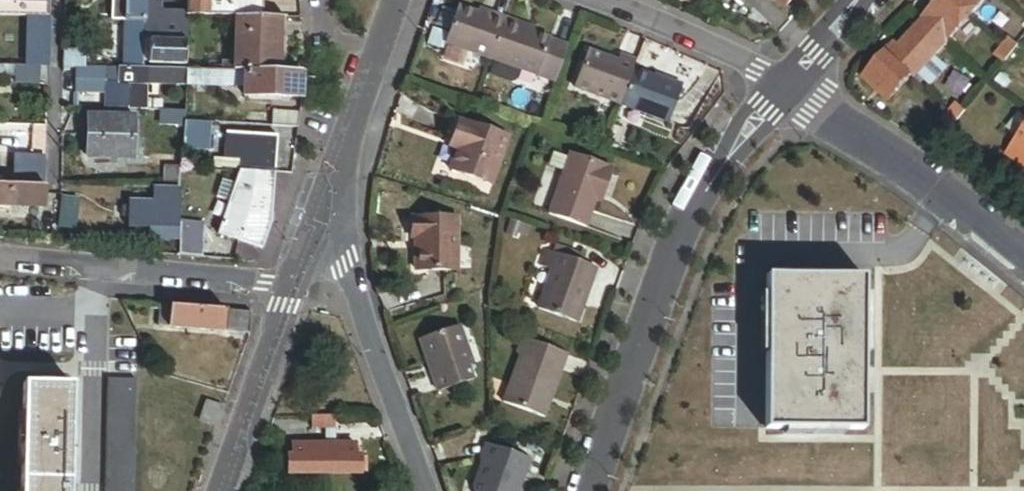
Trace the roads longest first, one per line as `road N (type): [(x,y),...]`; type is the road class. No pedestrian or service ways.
road 1 (residential): [(590,490),(667,282),(713,185),(784,90)]
road 2 (residential): [(0,262),(295,289)]
road 3 (residential): [(1023,264),(936,192),(784,90)]
road 4 (residential): [(330,224),(429,490)]
road 5 (residential): [(295,289),(220,490)]
road 6 (residential): [(784,90),(683,33),(597,0)]
road 7 (residential): [(382,47),(330,224)]
road 8 (residential): [(784,90),(868,0)]

